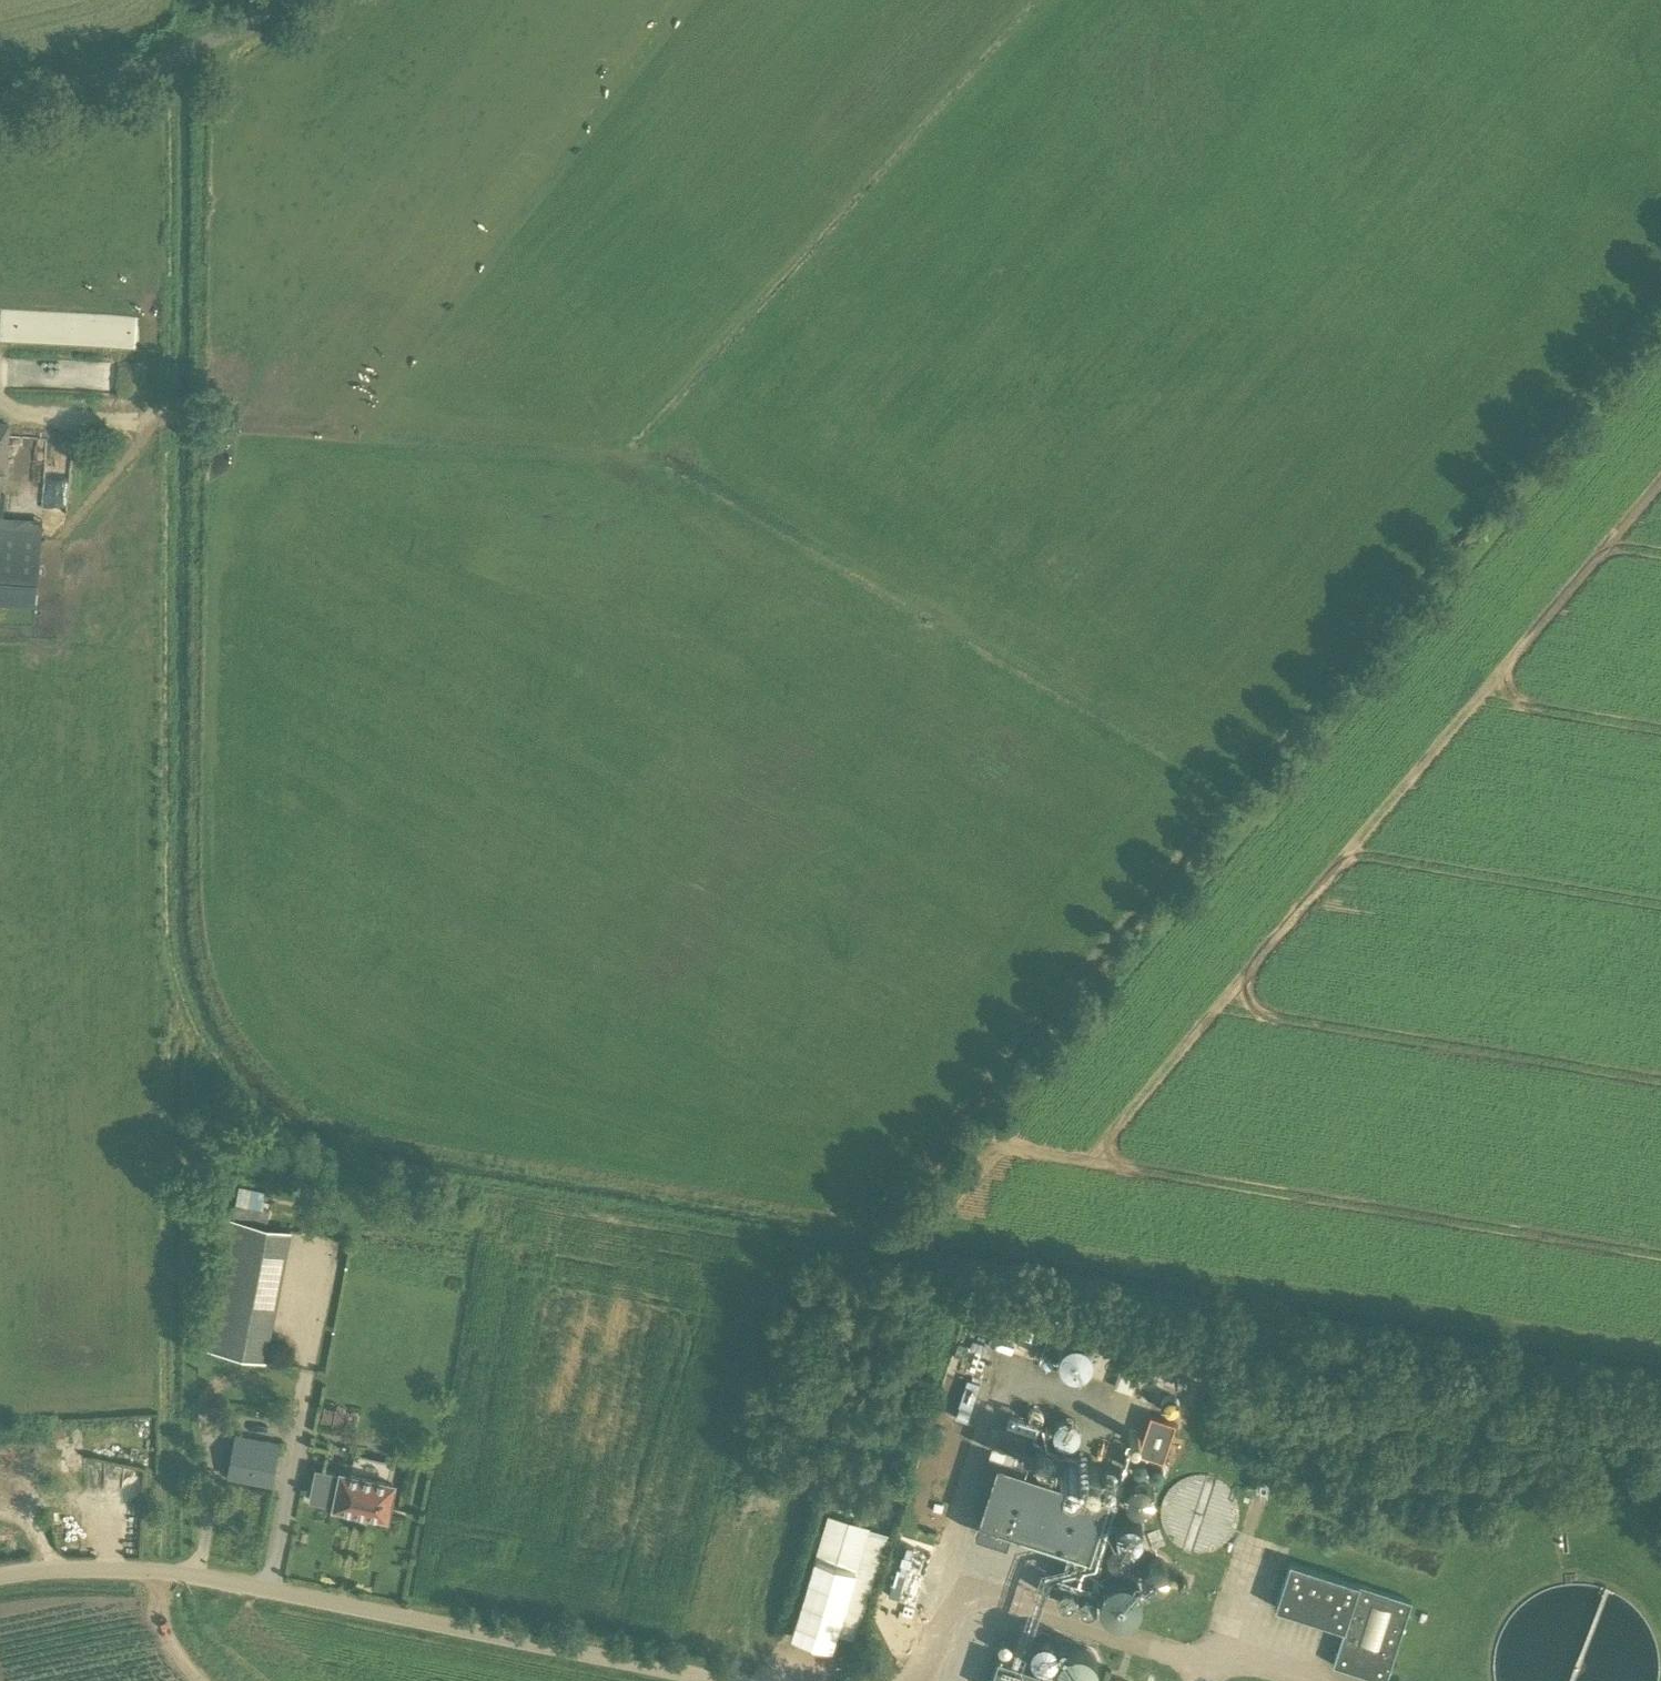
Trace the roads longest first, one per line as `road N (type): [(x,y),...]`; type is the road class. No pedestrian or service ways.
road 1 (unclassified): [(719,1680),(149,1571),(0,1580)]
road 2 (unclassified): [(280,0),(203,44),(113,74),(0,97)]

